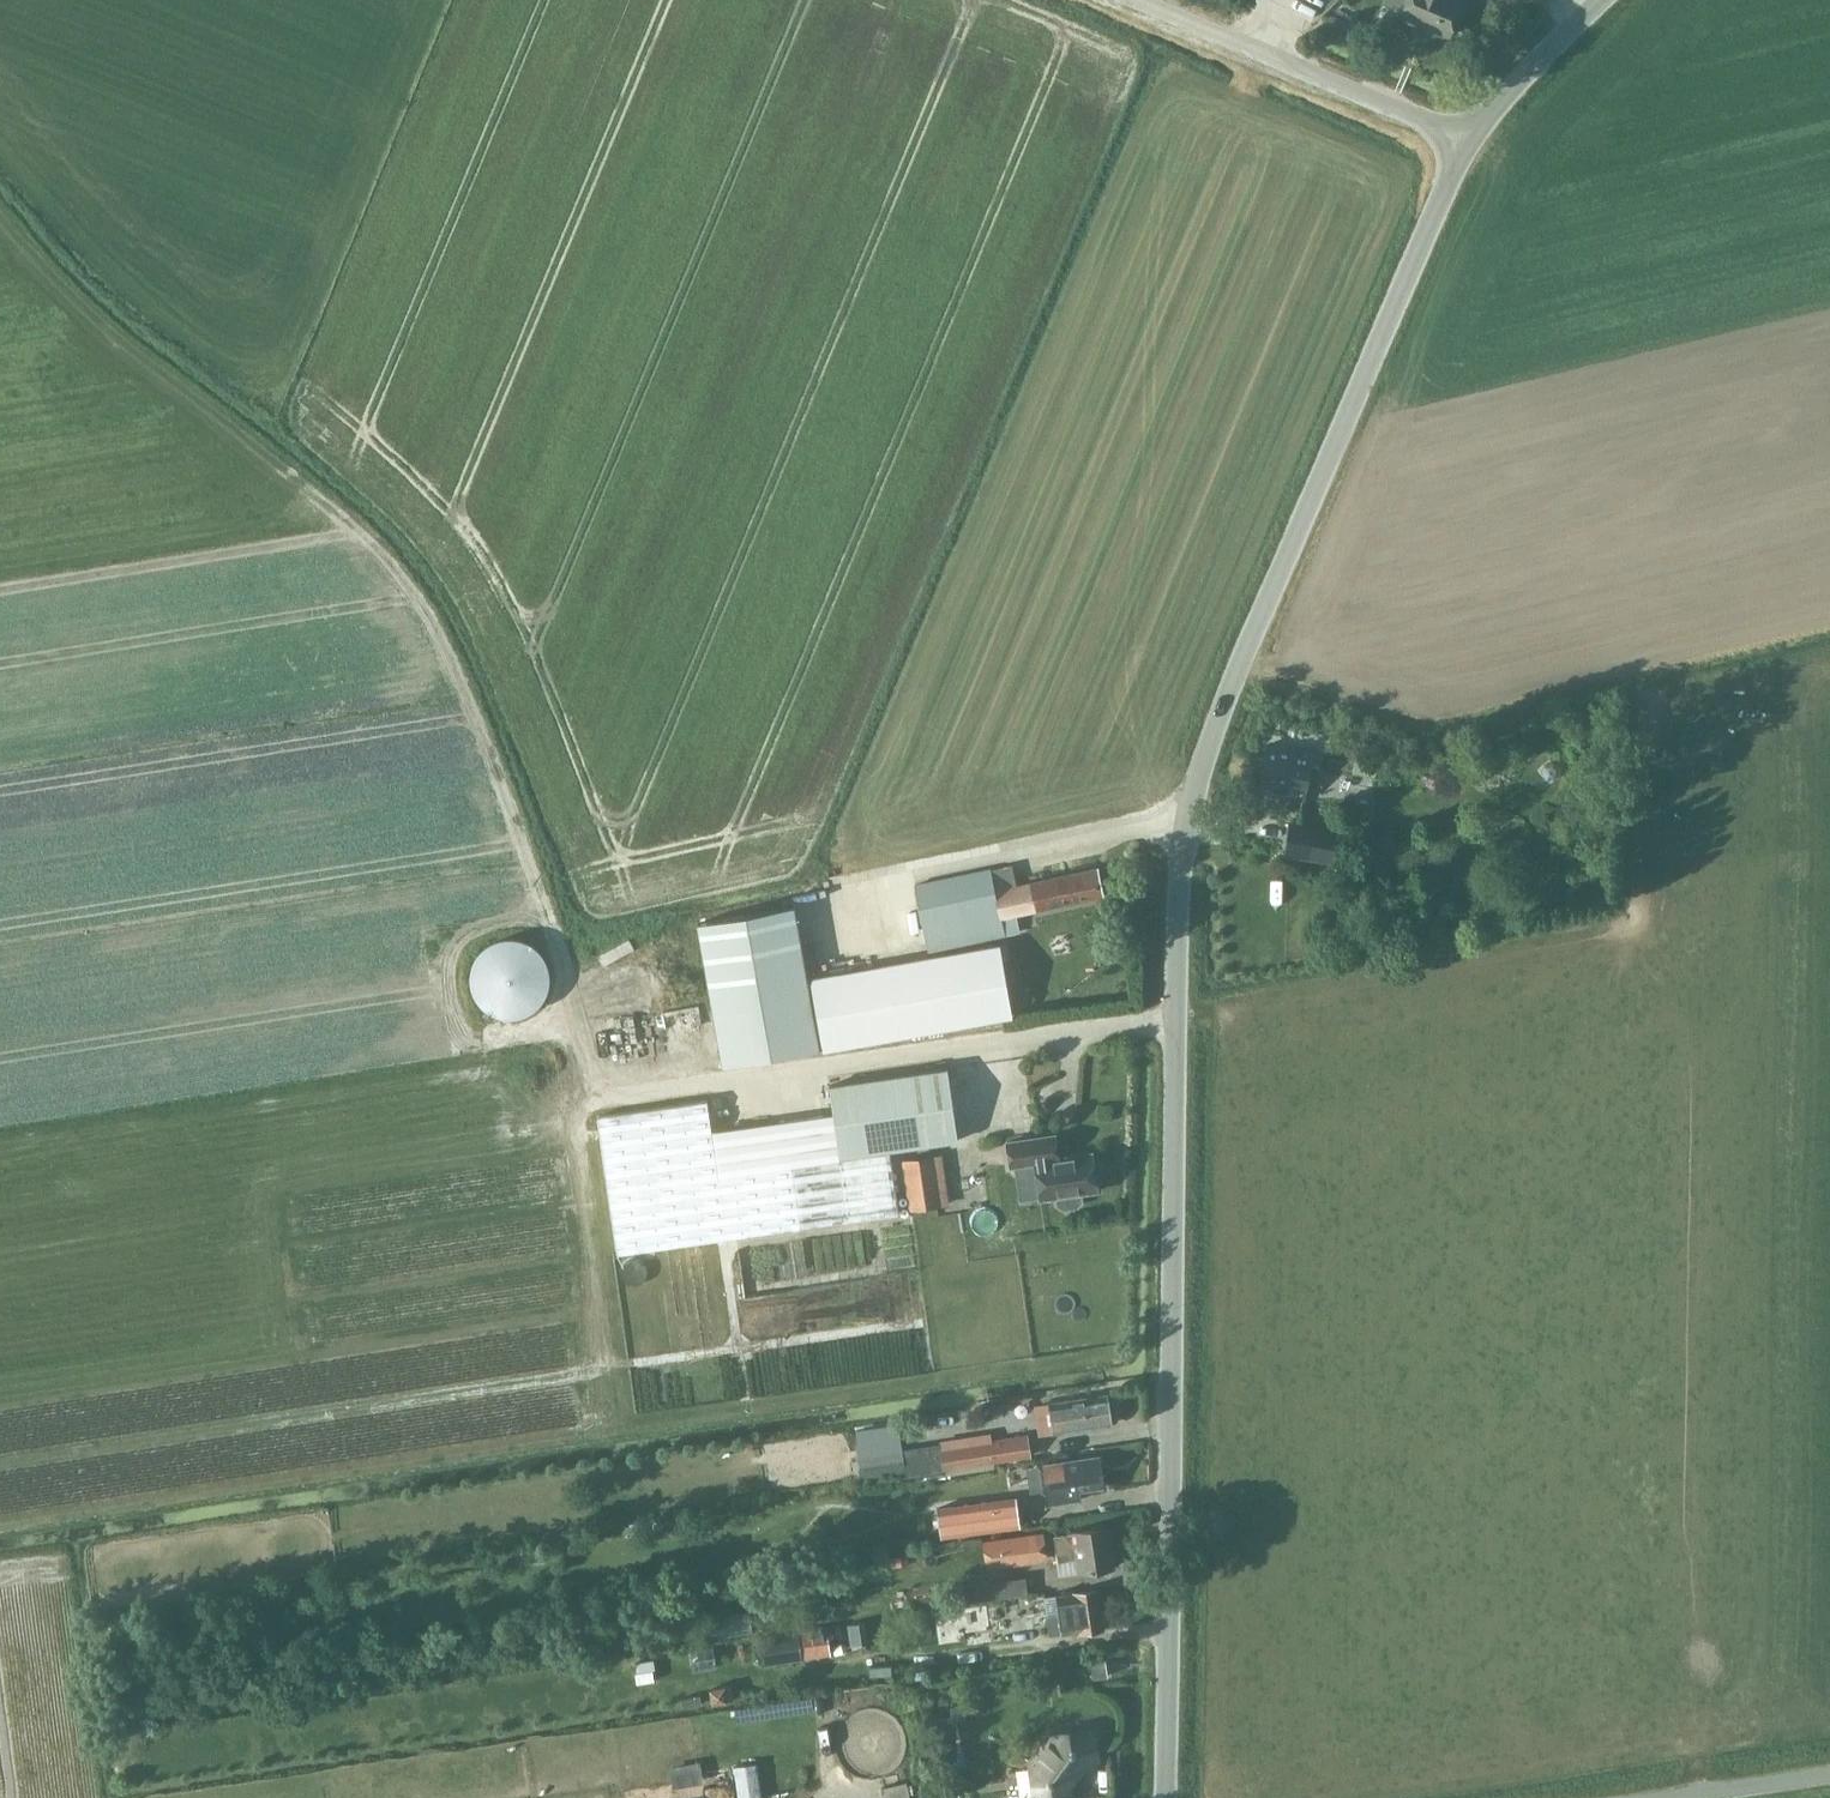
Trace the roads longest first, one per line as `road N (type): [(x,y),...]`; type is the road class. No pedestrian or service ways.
road 1 (unclassified): [(1163,1797),(1183,851),(1209,744),(1468,135),(1597,0)]
road 2 (unclassified): [(1661,1797),(1829,1773)]

